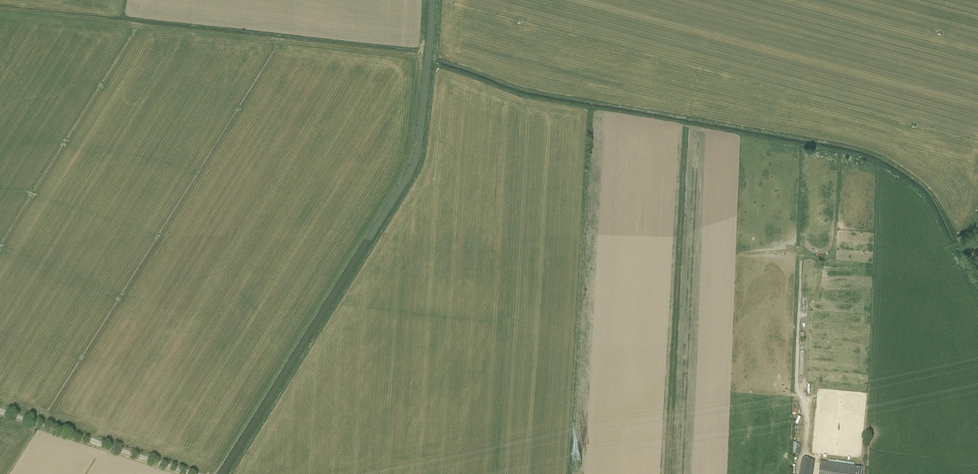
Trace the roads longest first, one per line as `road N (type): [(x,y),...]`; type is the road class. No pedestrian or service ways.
road 1 (unclassified): [(193,473),(0,410)]

